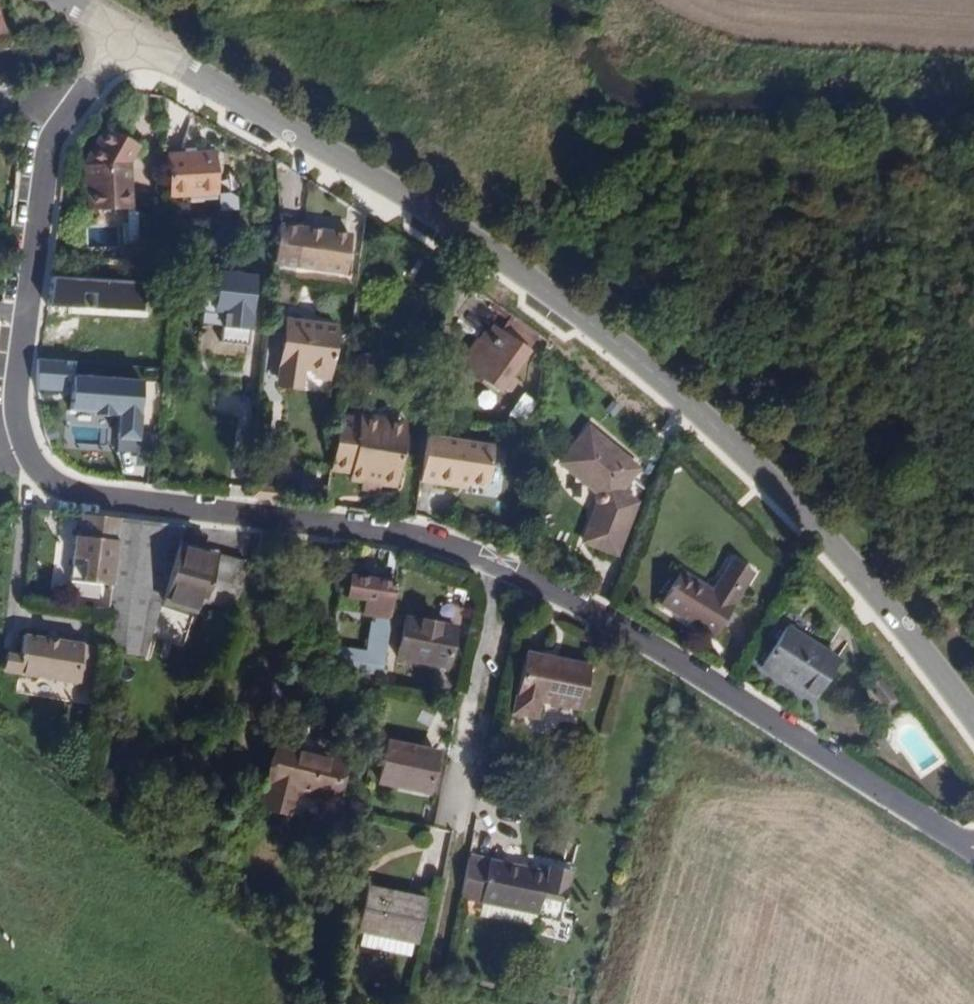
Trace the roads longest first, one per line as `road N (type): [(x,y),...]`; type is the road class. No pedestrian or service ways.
road 1 (tertiary): [(123,39),(429,208),(630,348),(834,539),(973,723)]
road 2 (residential): [(506,577),(417,545),(75,494),(28,468),(14,417),(29,304)]
road 3 (residential): [(973,846),(678,666),(506,577)]
road 4 (residential): [(506,577),(457,808)]
road 5 (residential): [(29,304),(49,150),(86,95)]

